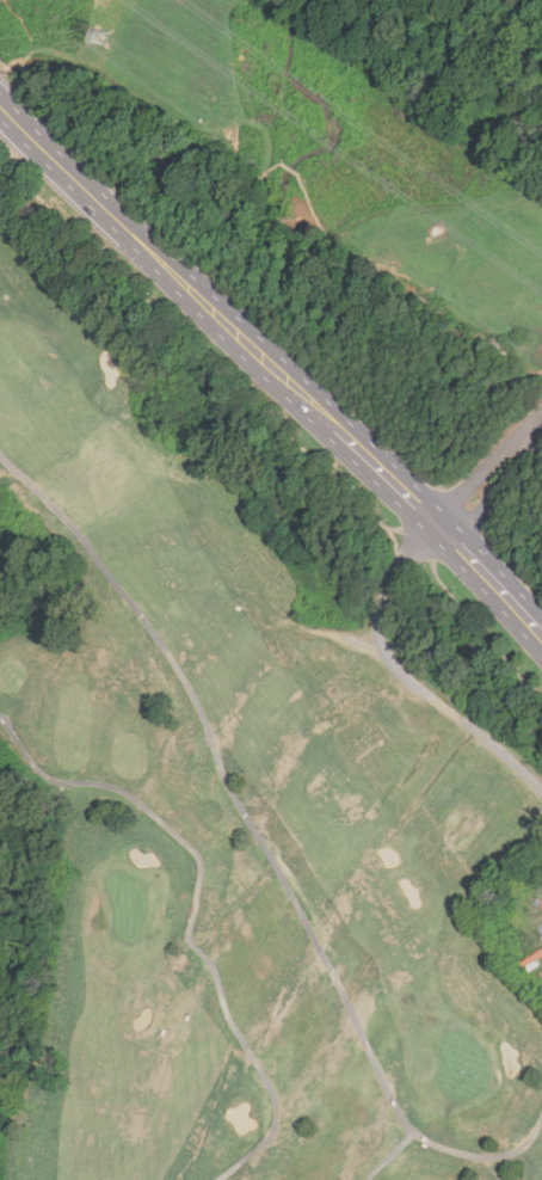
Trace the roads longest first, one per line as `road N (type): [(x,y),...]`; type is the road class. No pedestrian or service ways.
road 1 (secondary): [(134,231),(541,632)]
road 2 (secondary): [(0,101),(134,231)]

